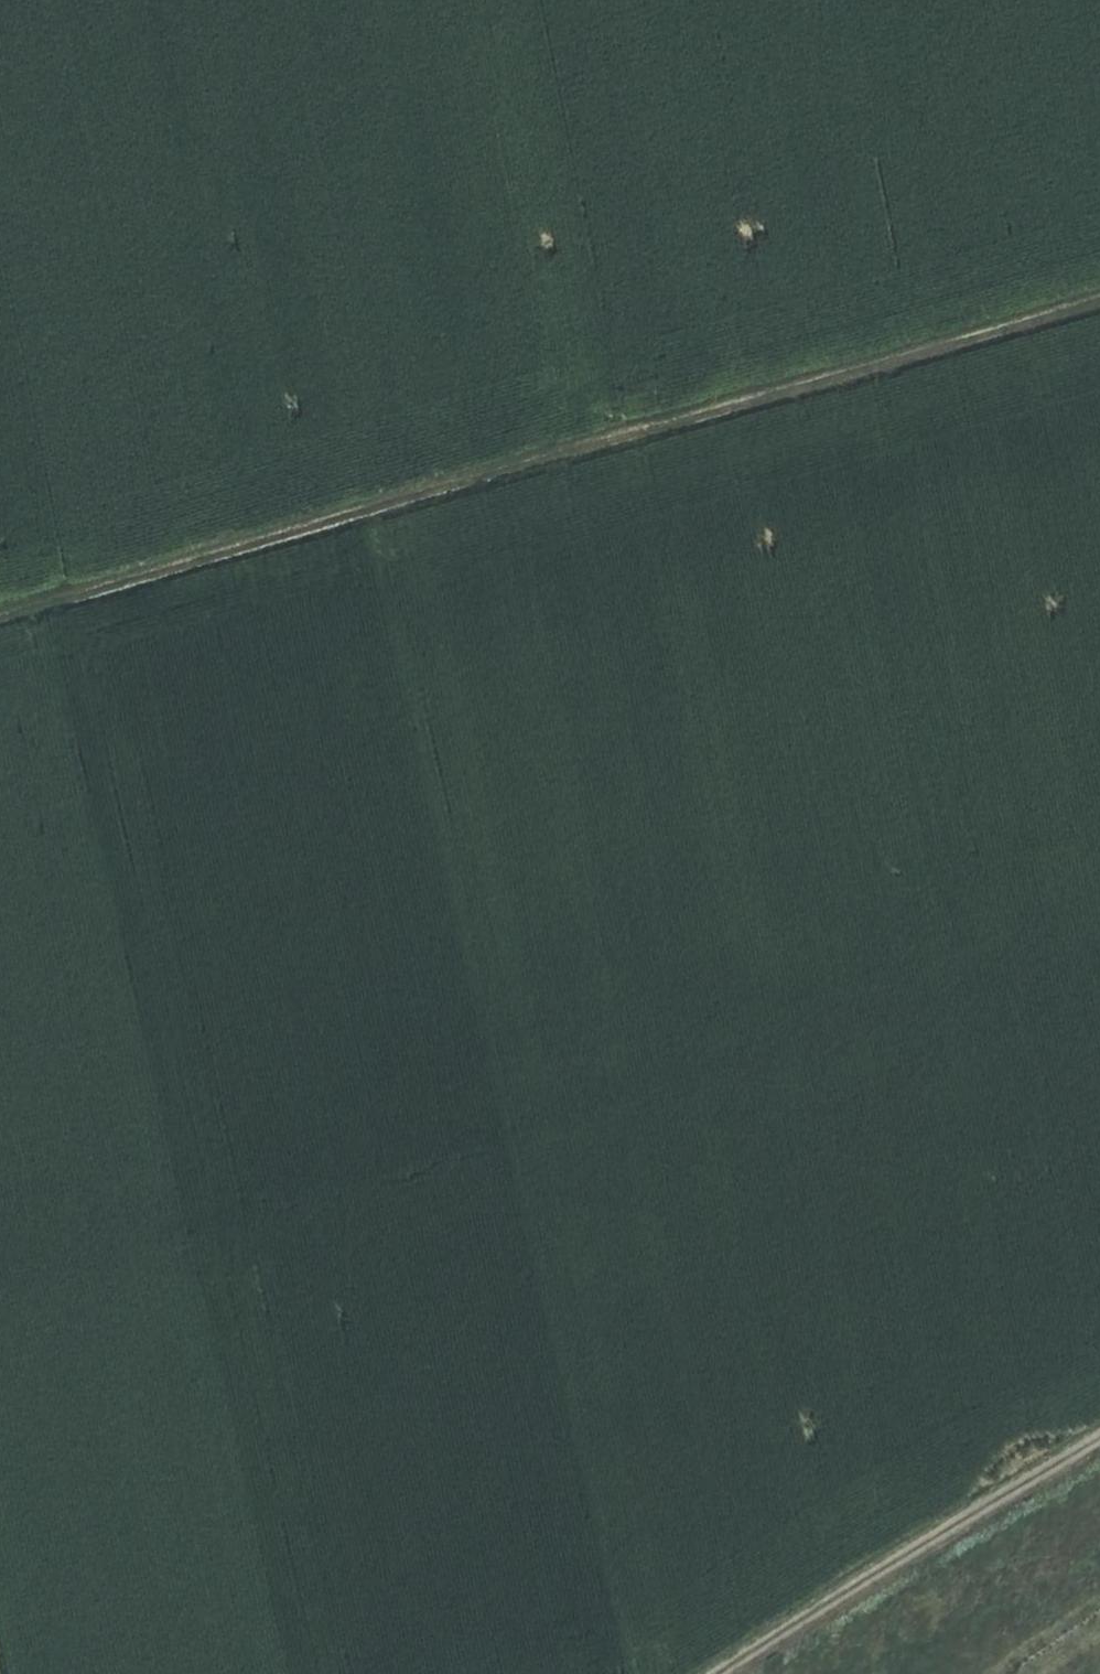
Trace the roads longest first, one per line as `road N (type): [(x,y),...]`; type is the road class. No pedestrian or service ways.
road 1 (track): [(0,617),(1099,296)]
road 2 (track): [(1099,1439),(718,1673)]

